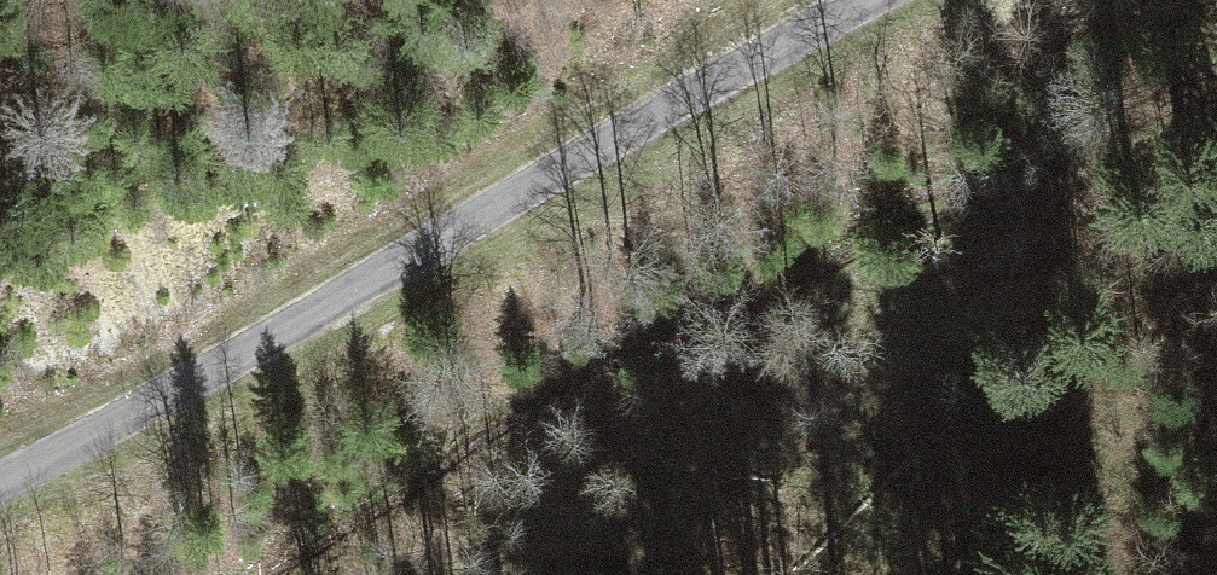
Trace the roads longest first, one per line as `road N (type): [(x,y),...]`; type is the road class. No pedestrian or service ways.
road 1 (track): [(1216,88),(677,326),(249,574)]
road 2 (unclassified): [(0,479),(866,0)]

